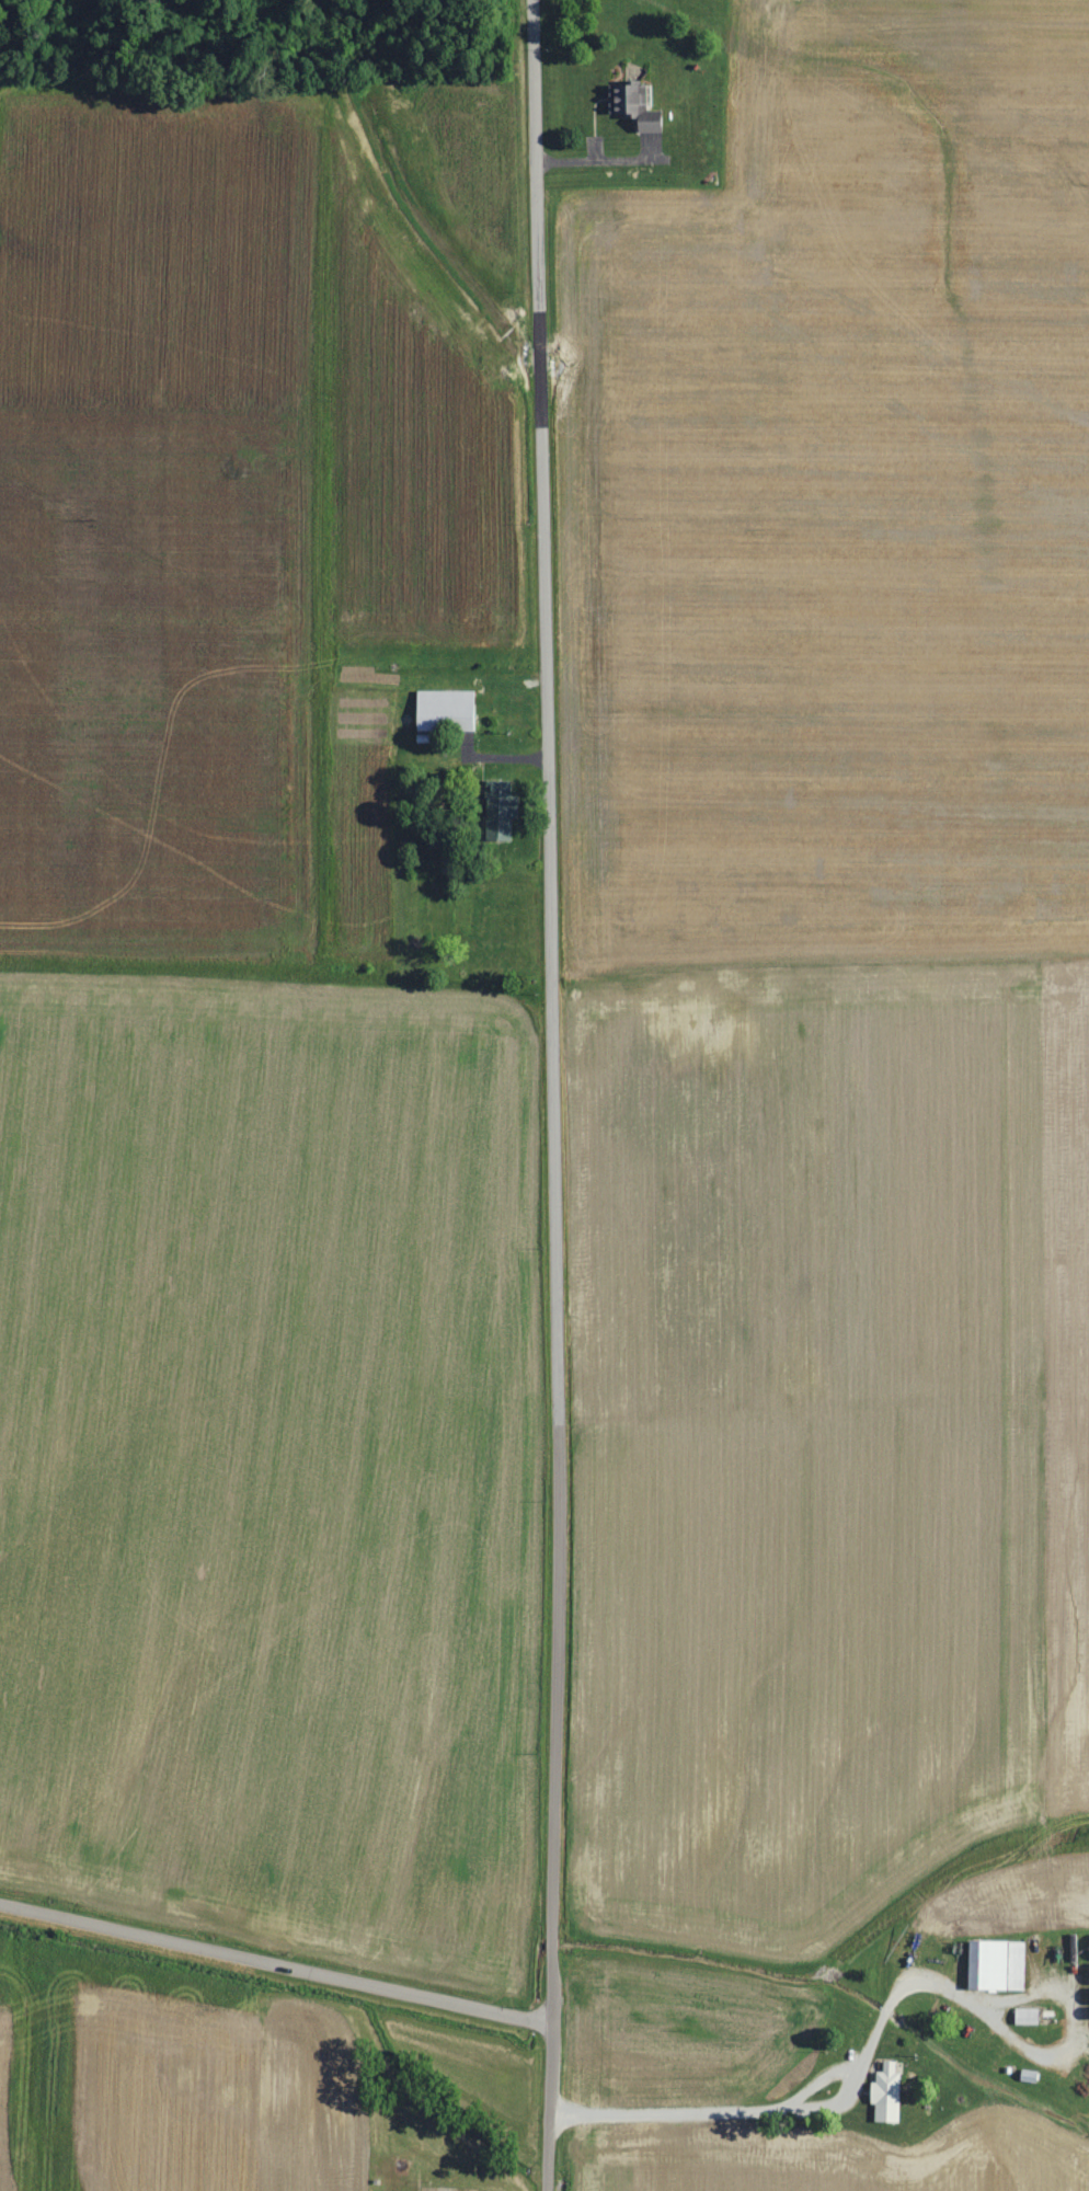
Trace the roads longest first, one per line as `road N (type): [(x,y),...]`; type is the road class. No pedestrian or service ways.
road 1 (residential): [(558,1456),(543,0)]
road 2 (residential): [(546,2190),(558,1456)]
road 3 (residential): [(552,2026),(0,1907)]

